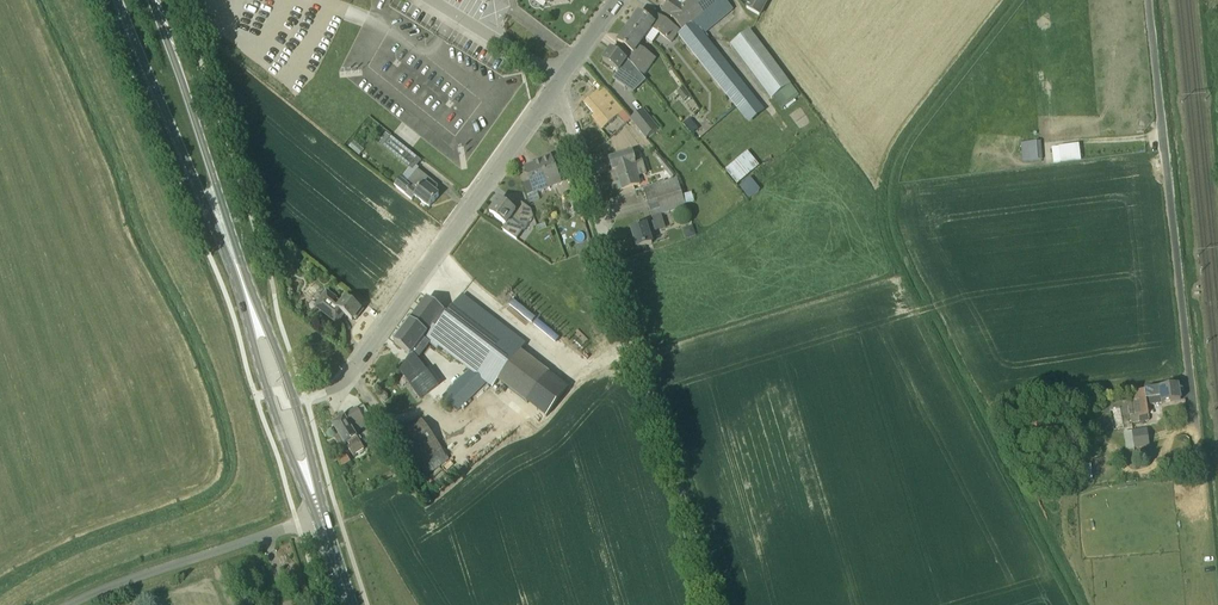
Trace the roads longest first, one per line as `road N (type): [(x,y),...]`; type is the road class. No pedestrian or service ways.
road 1 (residential): [(327,391),(348,375),(557,81)]
road 2 (unclassified): [(1180,363),(1148,0)]
road 3 (track): [(714,604),(612,273)]
road 4 (unclassified): [(70,604),(102,587),(321,516)]
road 5 (primary): [(116,0),(224,229)]
road 6 (primary): [(224,229),(216,186),(151,0)]
road 7 (unclassified): [(612,273),(557,81)]
road 8 (primary): [(251,307),(253,341),(279,424),(311,485)]
road 9 (primary): [(311,485),(295,401),(251,307)]
road 10 (unclassified): [(557,81),(433,0)]

